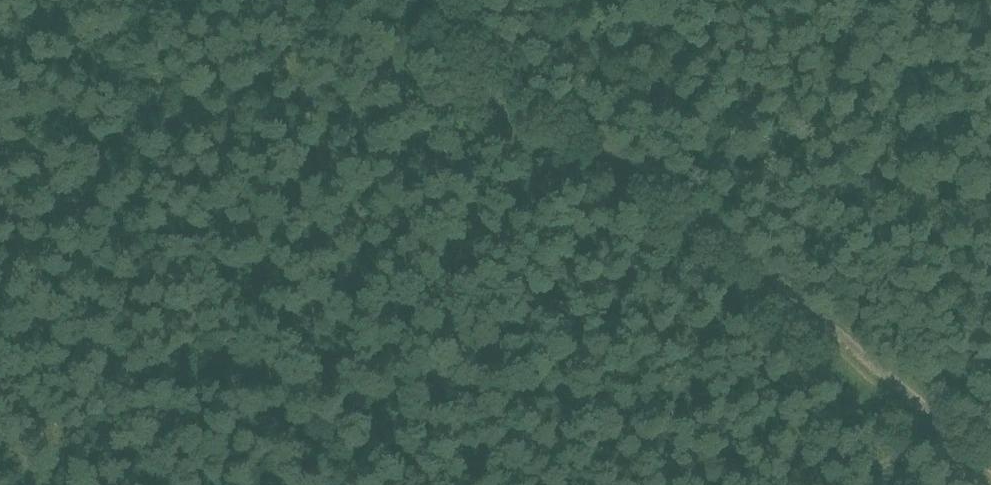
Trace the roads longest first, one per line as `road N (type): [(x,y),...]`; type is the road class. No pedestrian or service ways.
road 1 (track): [(412,0),(990,464)]

